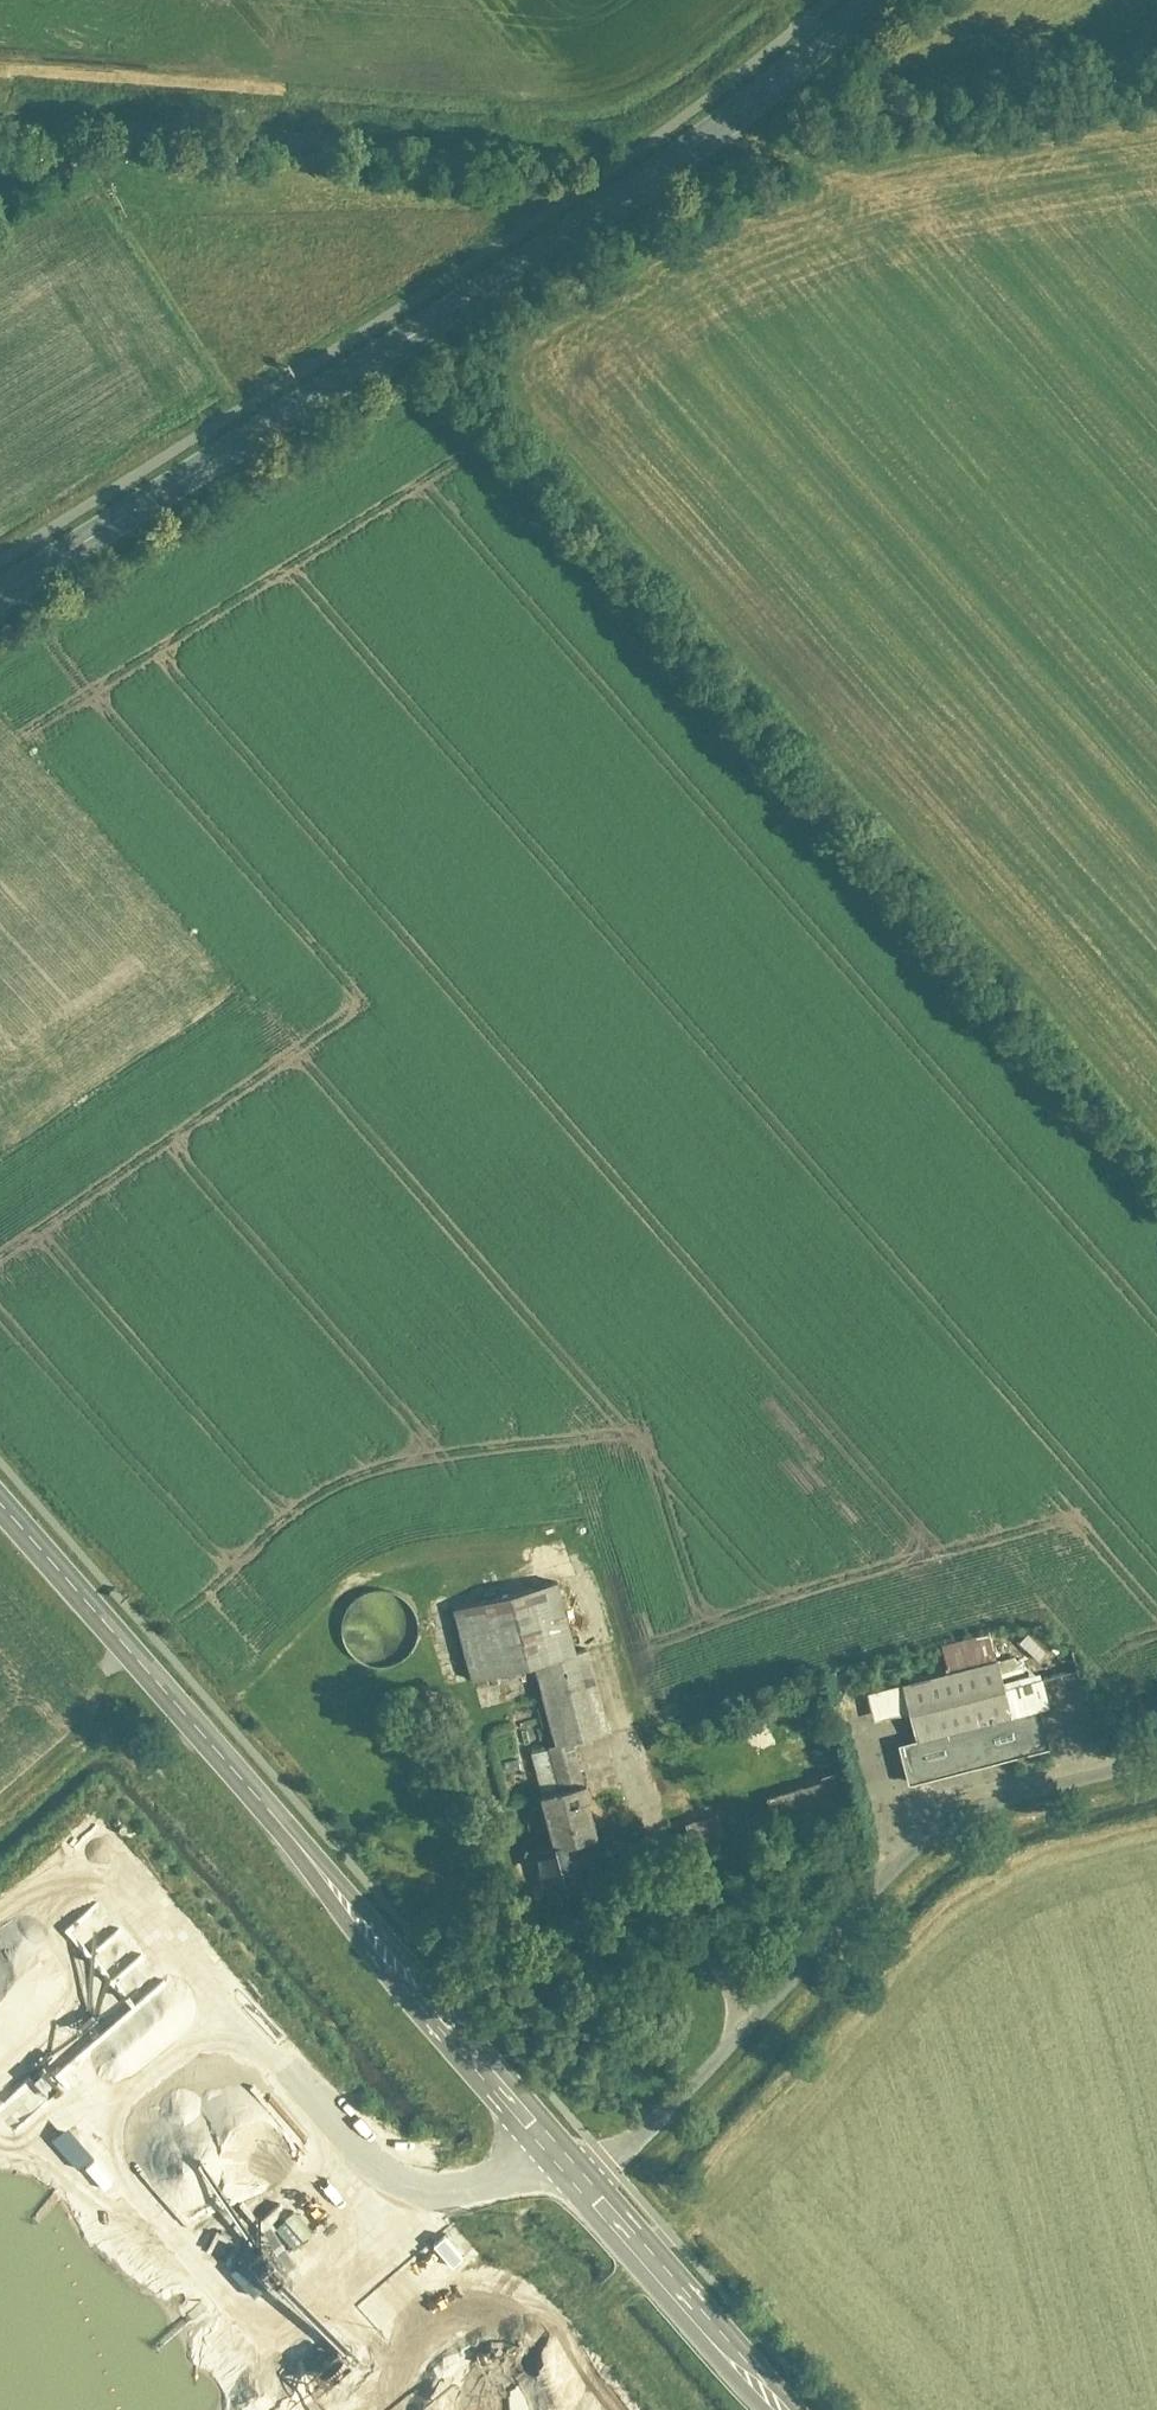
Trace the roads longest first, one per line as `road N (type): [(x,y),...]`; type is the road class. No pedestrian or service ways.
road 1 (tertiary): [(0,599),(674,167),(878,0)]
road 2 (tertiary): [(0,1506),(320,1862),(592,2183)]
road 3 (unclassified): [(592,2183),(755,2021),(894,1865),(1037,1776),(1156,1746)]
road 4 (tertiary): [(592,2183),(783,2409)]

